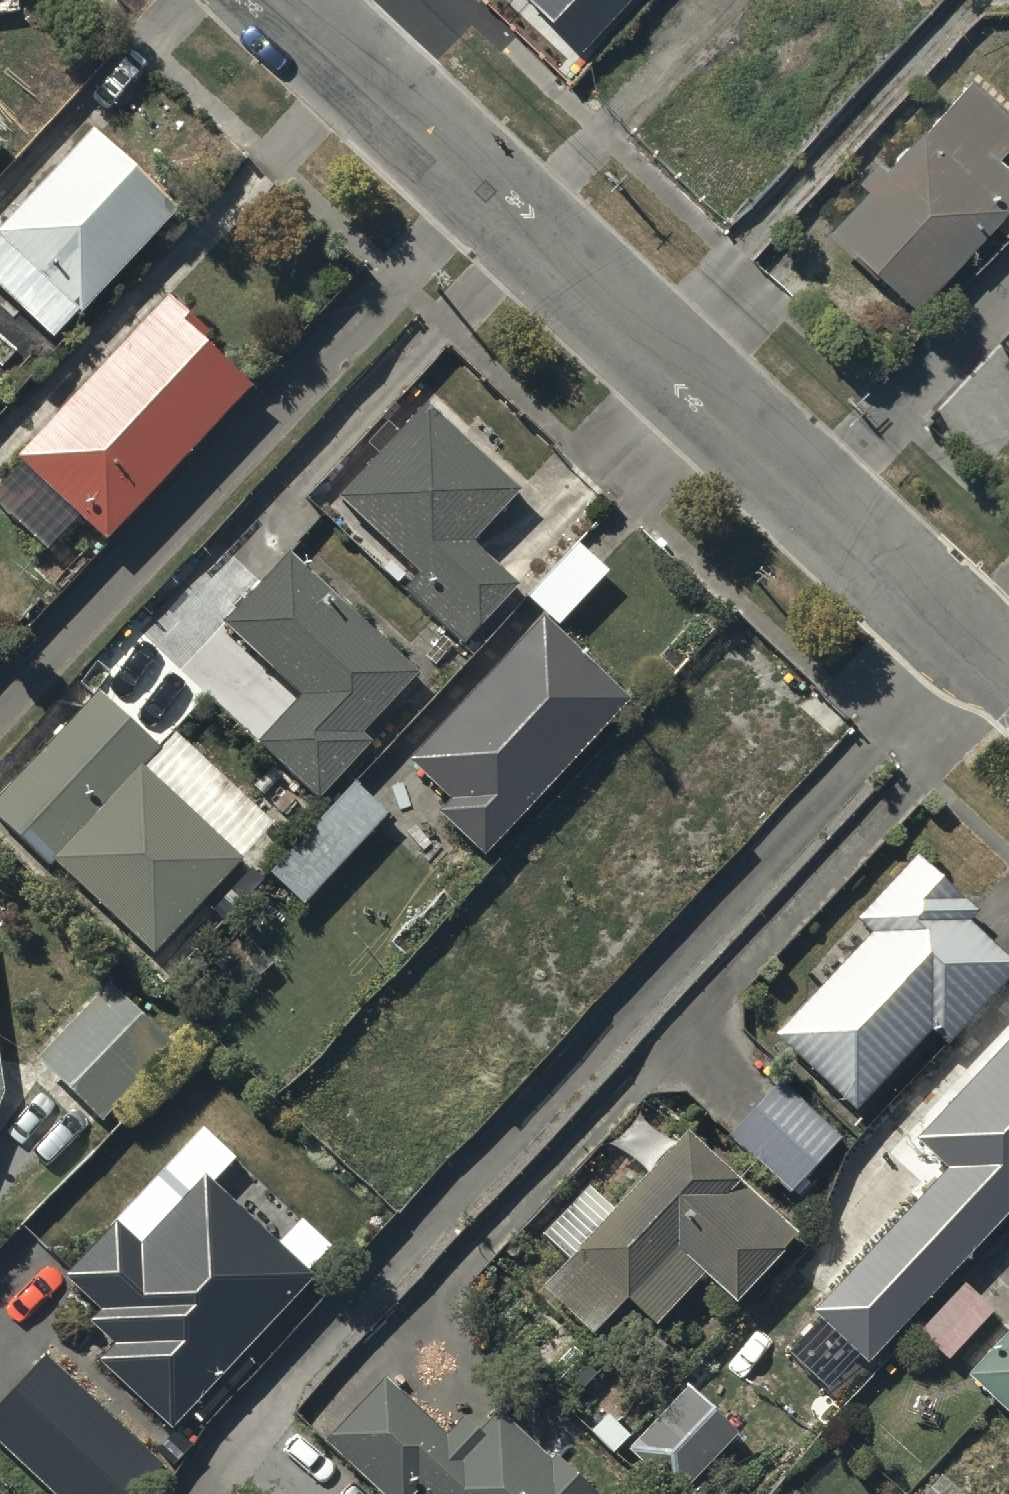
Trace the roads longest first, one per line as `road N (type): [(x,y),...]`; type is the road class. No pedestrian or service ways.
road 1 (residential): [(285,0),(816,500)]
road 2 (residential): [(1008,297),(816,500)]
road 3 (residential): [(816,500),(1008,682)]

